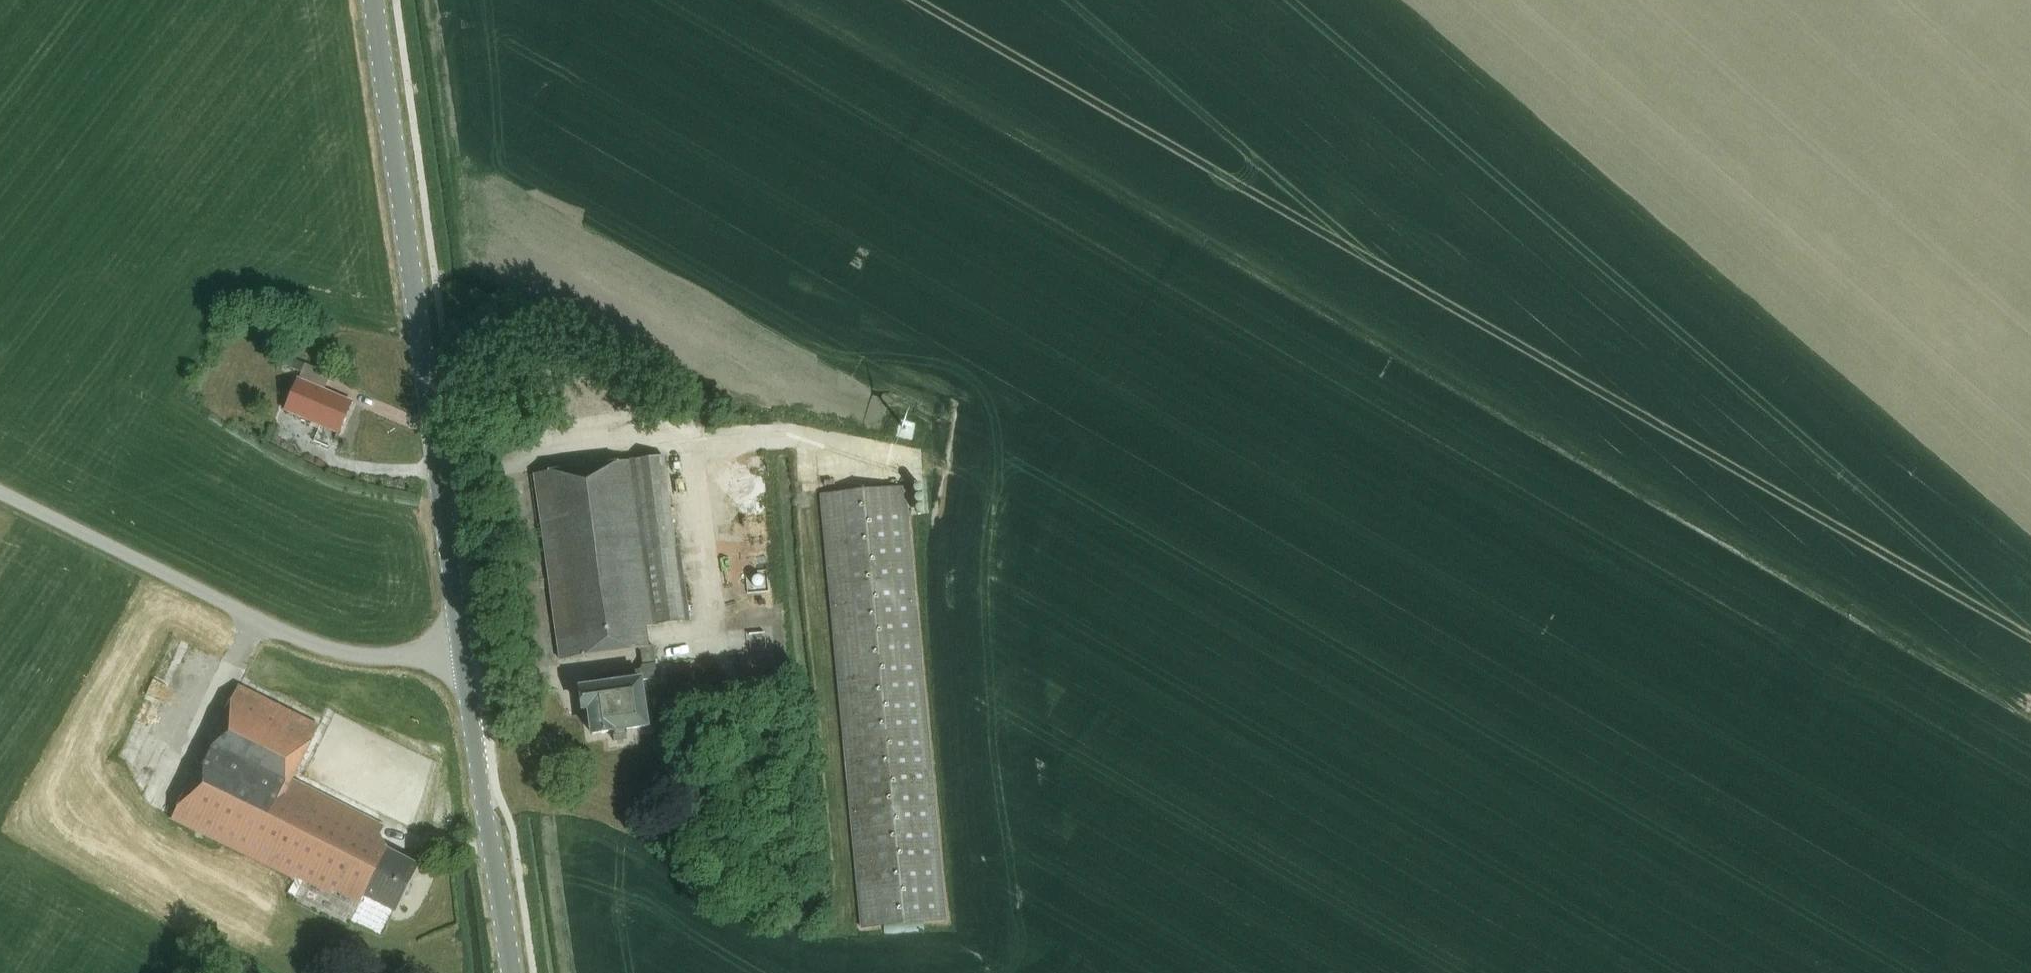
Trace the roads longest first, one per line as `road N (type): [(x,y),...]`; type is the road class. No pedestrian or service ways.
road 1 (tertiary): [(465,655),(374,0)]
road 2 (unclassified): [(465,655),(350,654),(310,643),(0,492)]
road 3 (tertiary): [(512,972),(465,655)]

